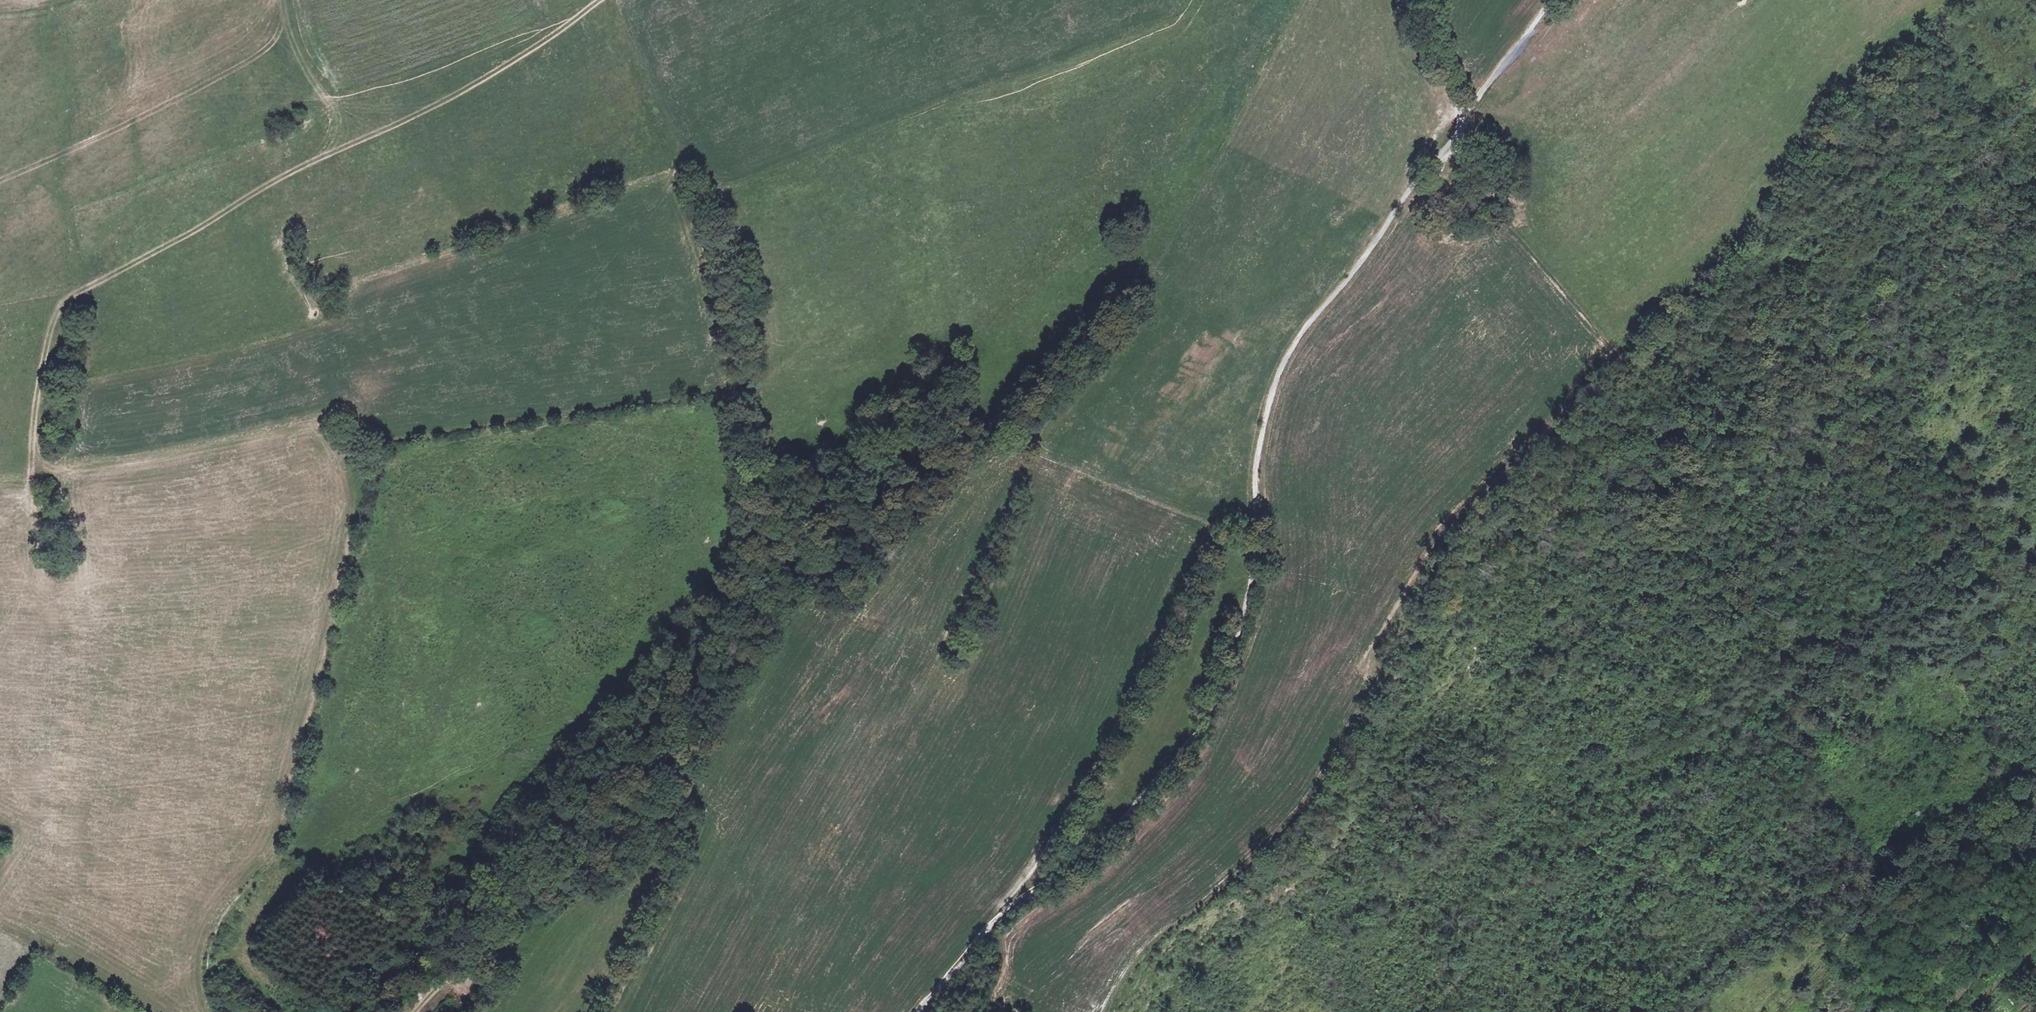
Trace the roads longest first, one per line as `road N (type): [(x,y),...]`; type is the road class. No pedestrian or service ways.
road 1 (track): [(1464,117),(1284,360),(1255,464),(1254,571),(1204,721),(1093,855),(1005,915),(920,1011)]
road 2 (track): [(603,0),(62,300),(39,448),(59,474)]
road 3 (track): [(1658,1011),(1814,905),(2035,802)]
road 4 (track): [(0,179),(255,62),(287,25),(288,0)]
road 5 (track): [(1552,0),(1464,117)]
road 6 (track): [(1413,0),(1464,117)]

